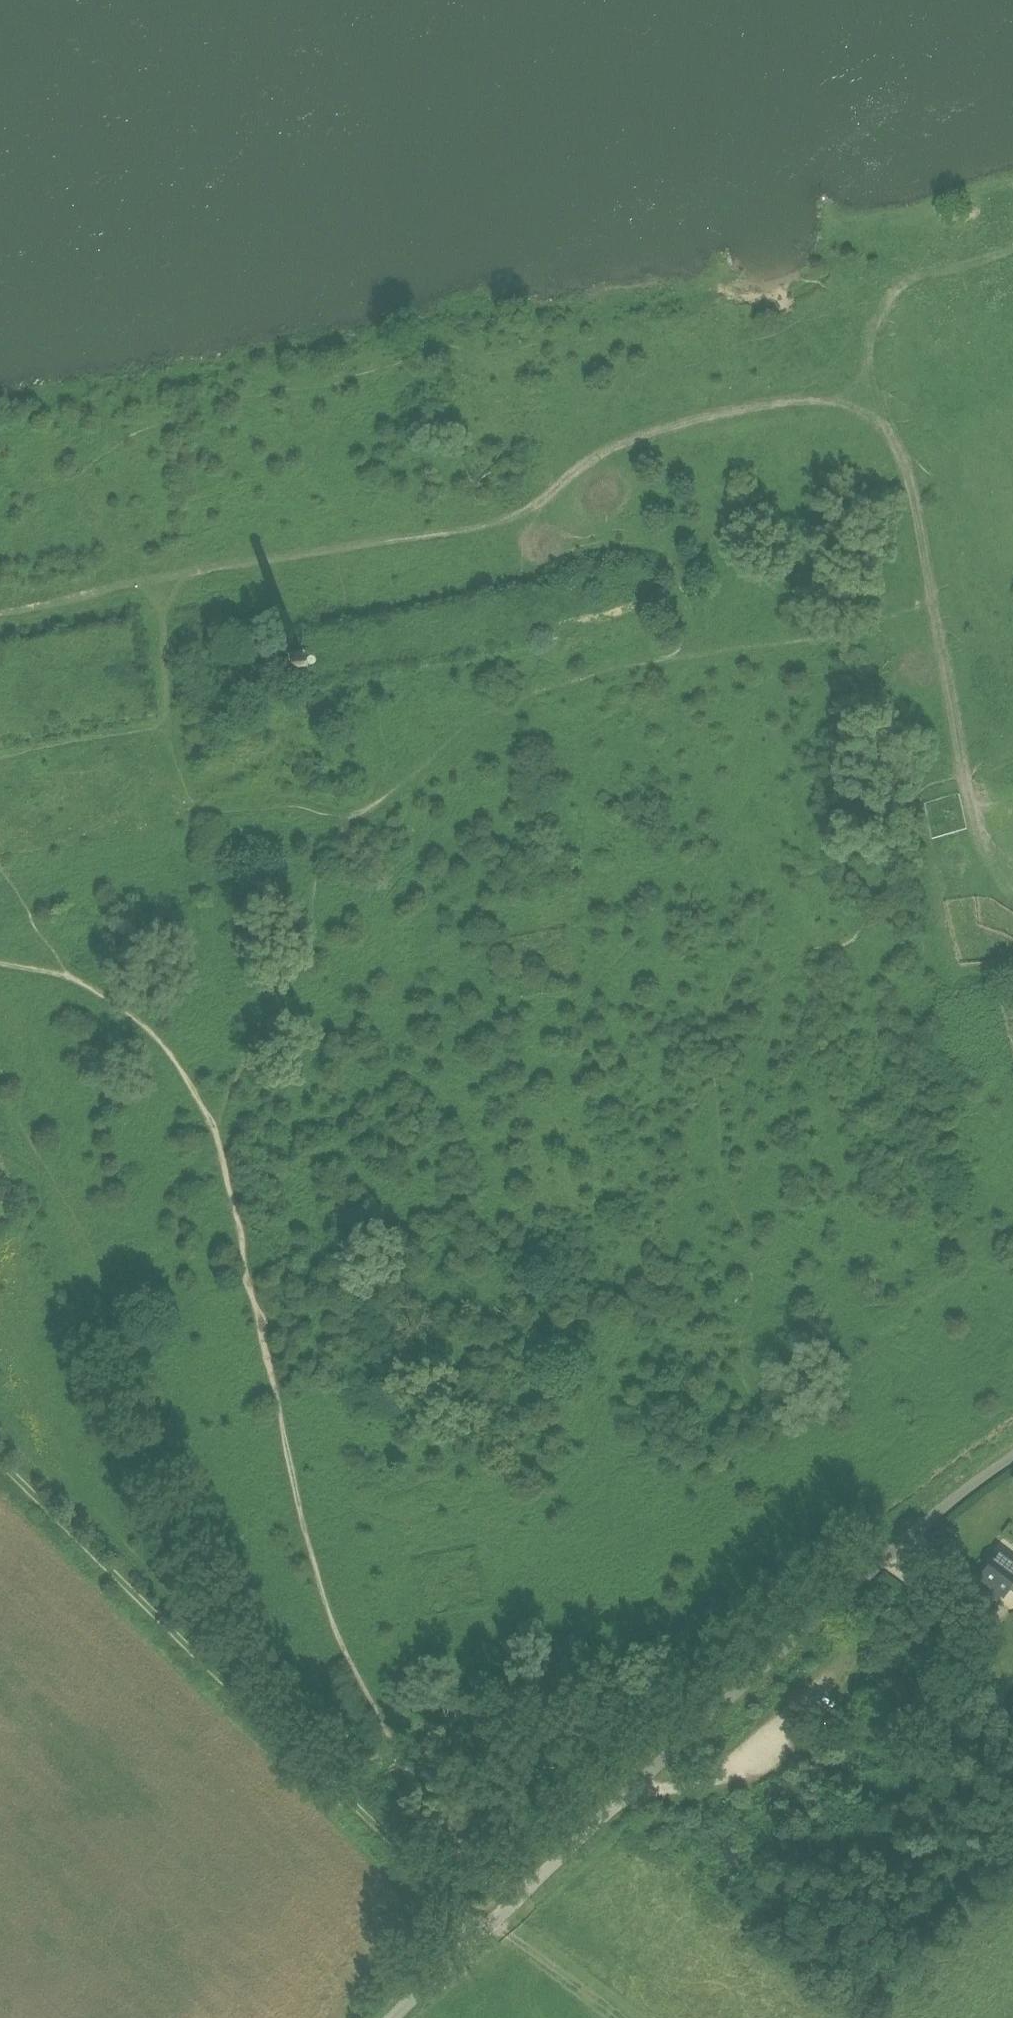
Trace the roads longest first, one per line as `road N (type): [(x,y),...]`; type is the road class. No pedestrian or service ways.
road 1 (track): [(488,1929),(0,1465)]
road 2 (unclassified): [(1012,1457),(859,1582),(517,1902)]
road 3 (track): [(328,564),(503,521),(563,488),(606,449),(720,402),(831,393),(868,410)]
road 4 (track): [(942,610),(990,833),(1012,879)]
road 5 (track): [(868,410),(898,439),(910,467),(942,610)]
road 6 (unclassified): [(395,2017),(517,1902)]
road 7 (track): [(618,2017),(497,1920)]

